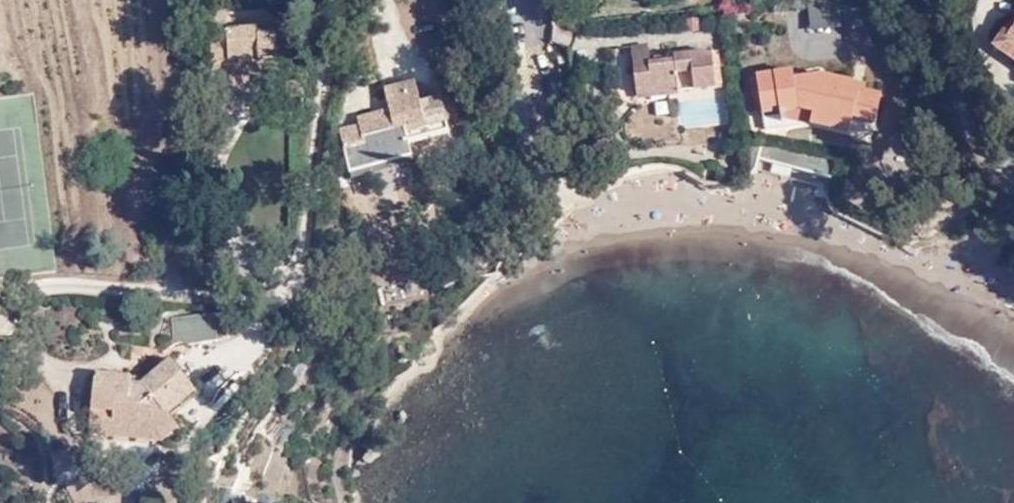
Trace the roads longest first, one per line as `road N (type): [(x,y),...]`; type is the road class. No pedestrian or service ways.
road 1 (residential): [(927,0),(963,128),(1013,192)]
road 2 (track): [(532,40),(524,136),(545,179),(589,224)]

